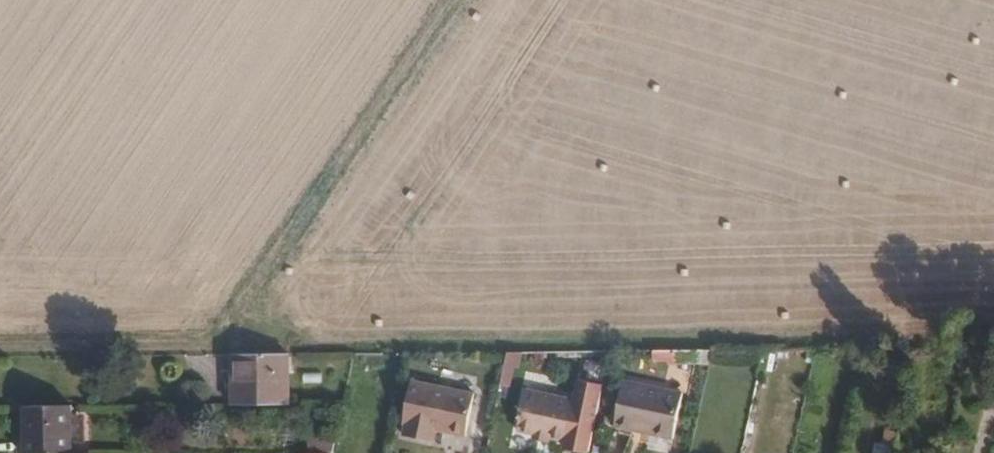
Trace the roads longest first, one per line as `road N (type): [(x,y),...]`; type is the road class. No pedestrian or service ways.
road 1 (track): [(0,344),(212,341),(445,0)]

